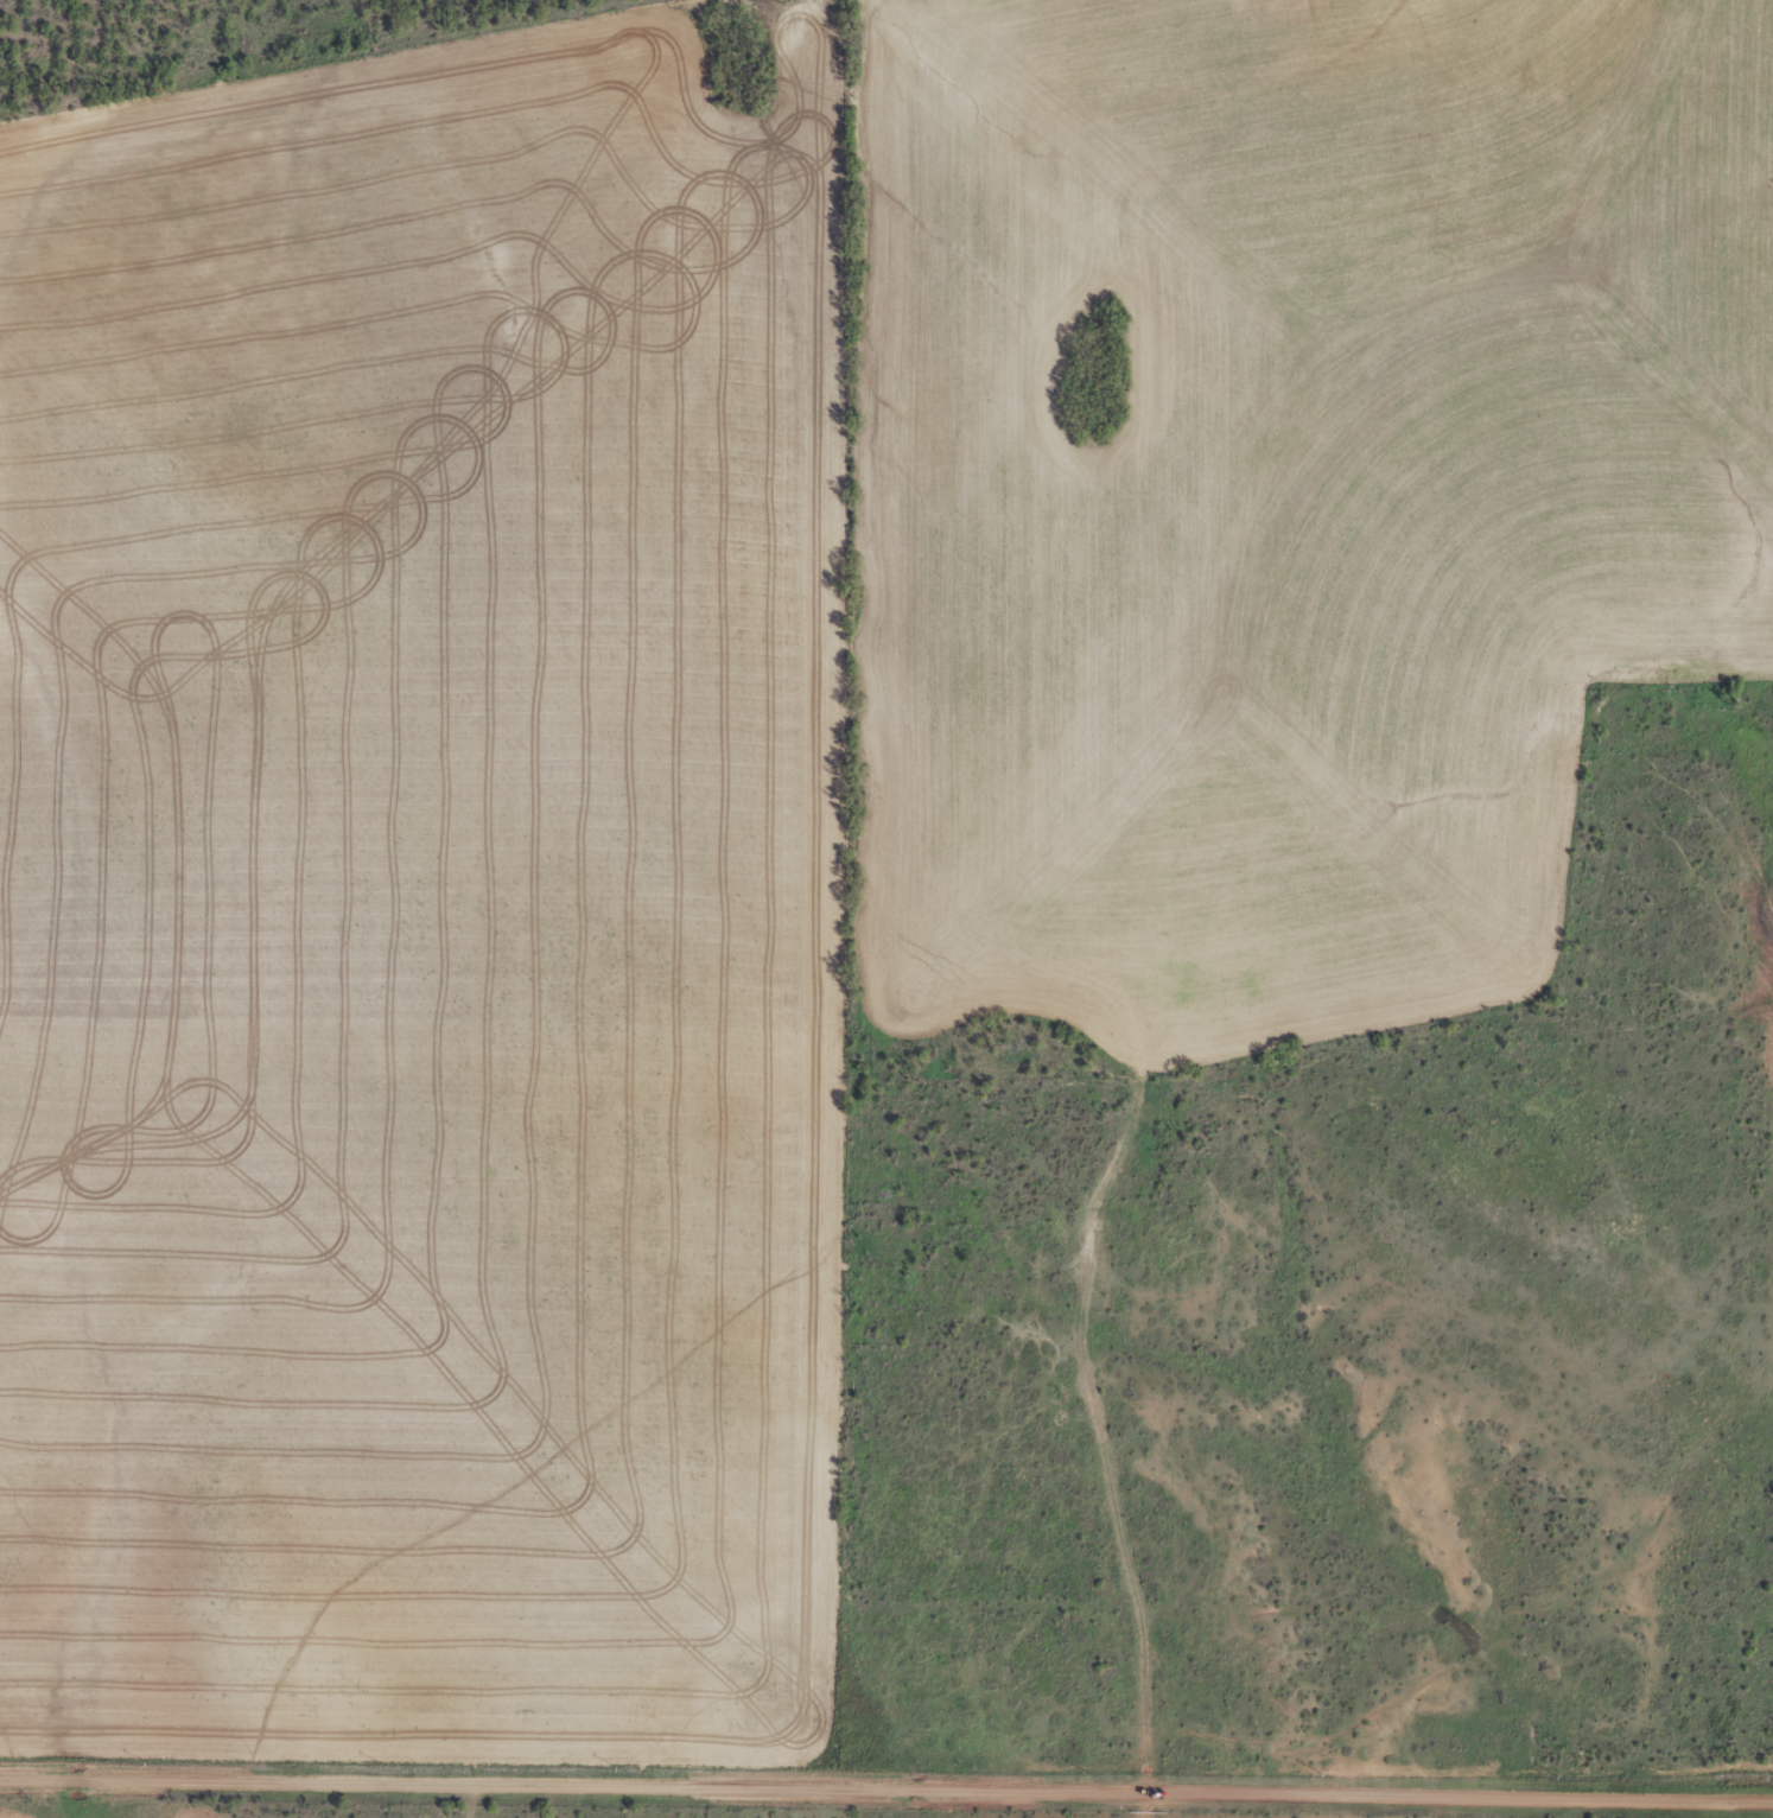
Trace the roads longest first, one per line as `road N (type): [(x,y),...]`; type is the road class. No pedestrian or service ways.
road 1 (residential): [(1772,1802),(0,1778)]

